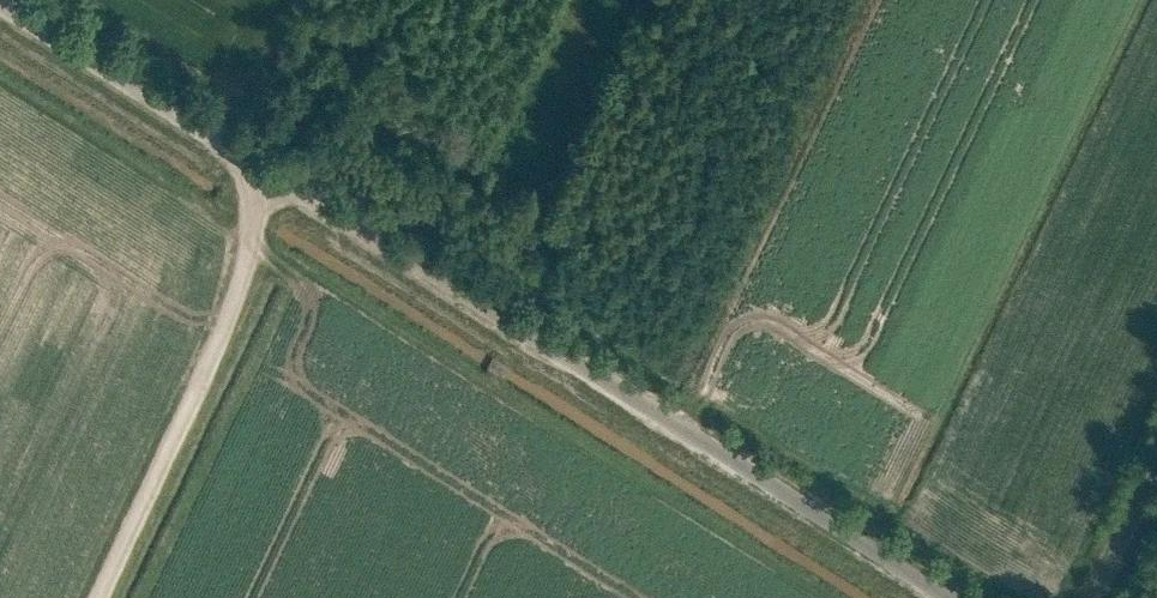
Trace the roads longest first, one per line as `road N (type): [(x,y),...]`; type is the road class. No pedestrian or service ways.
road 1 (unclassified): [(0,1),(919,597)]
road 2 (track): [(260,166),(234,299),(94,597)]
road 3 (unclassified): [(1156,478),(1100,597)]

